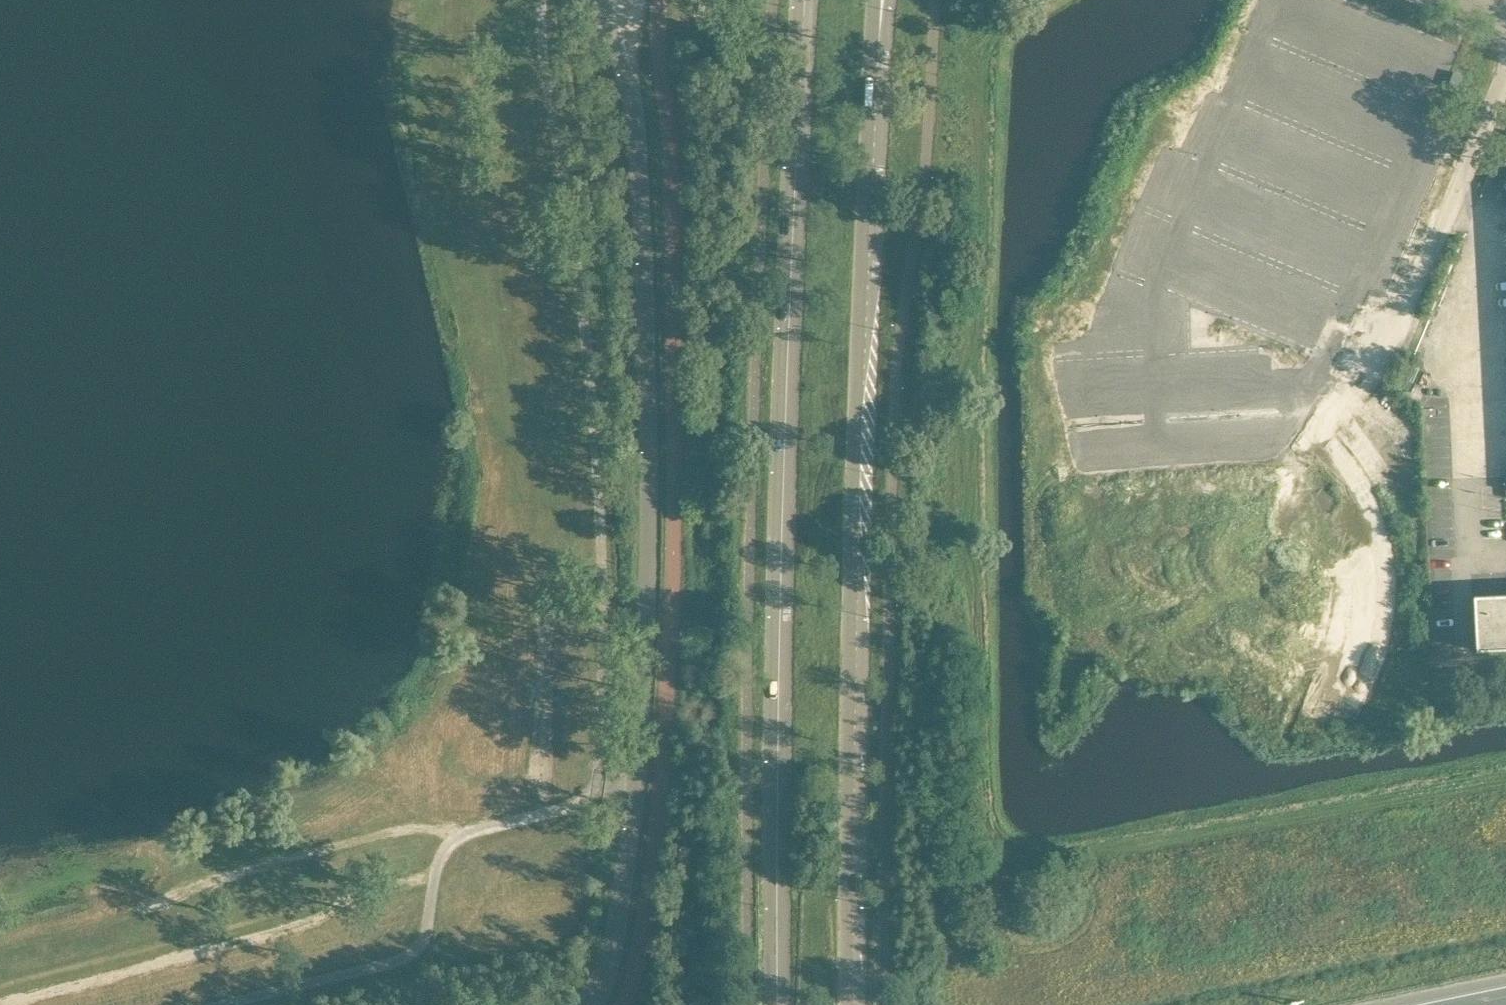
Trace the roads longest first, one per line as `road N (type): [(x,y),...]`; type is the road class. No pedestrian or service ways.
road 1 (unclassified): [(584,1004),(601,986),(626,851),(646,356),(638,148),(610,0)]
road 2 (secondary): [(855,1004),(857,415),(878,0)]
road 3 (secondary): [(804,0),(778,1004)]
road 4 (unclassified): [(1372,382),(1505,74)]

